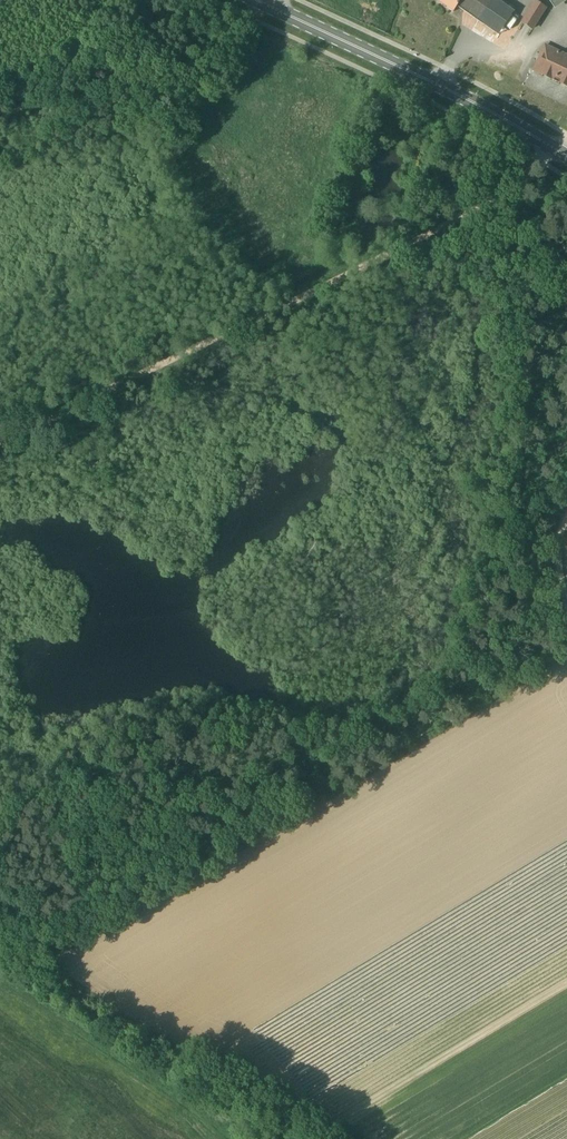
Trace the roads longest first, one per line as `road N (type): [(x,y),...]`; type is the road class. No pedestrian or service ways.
road 1 (track): [(0,442),(440,227),(566,143)]
road 2 (secondary): [(566,157),(253,0)]

